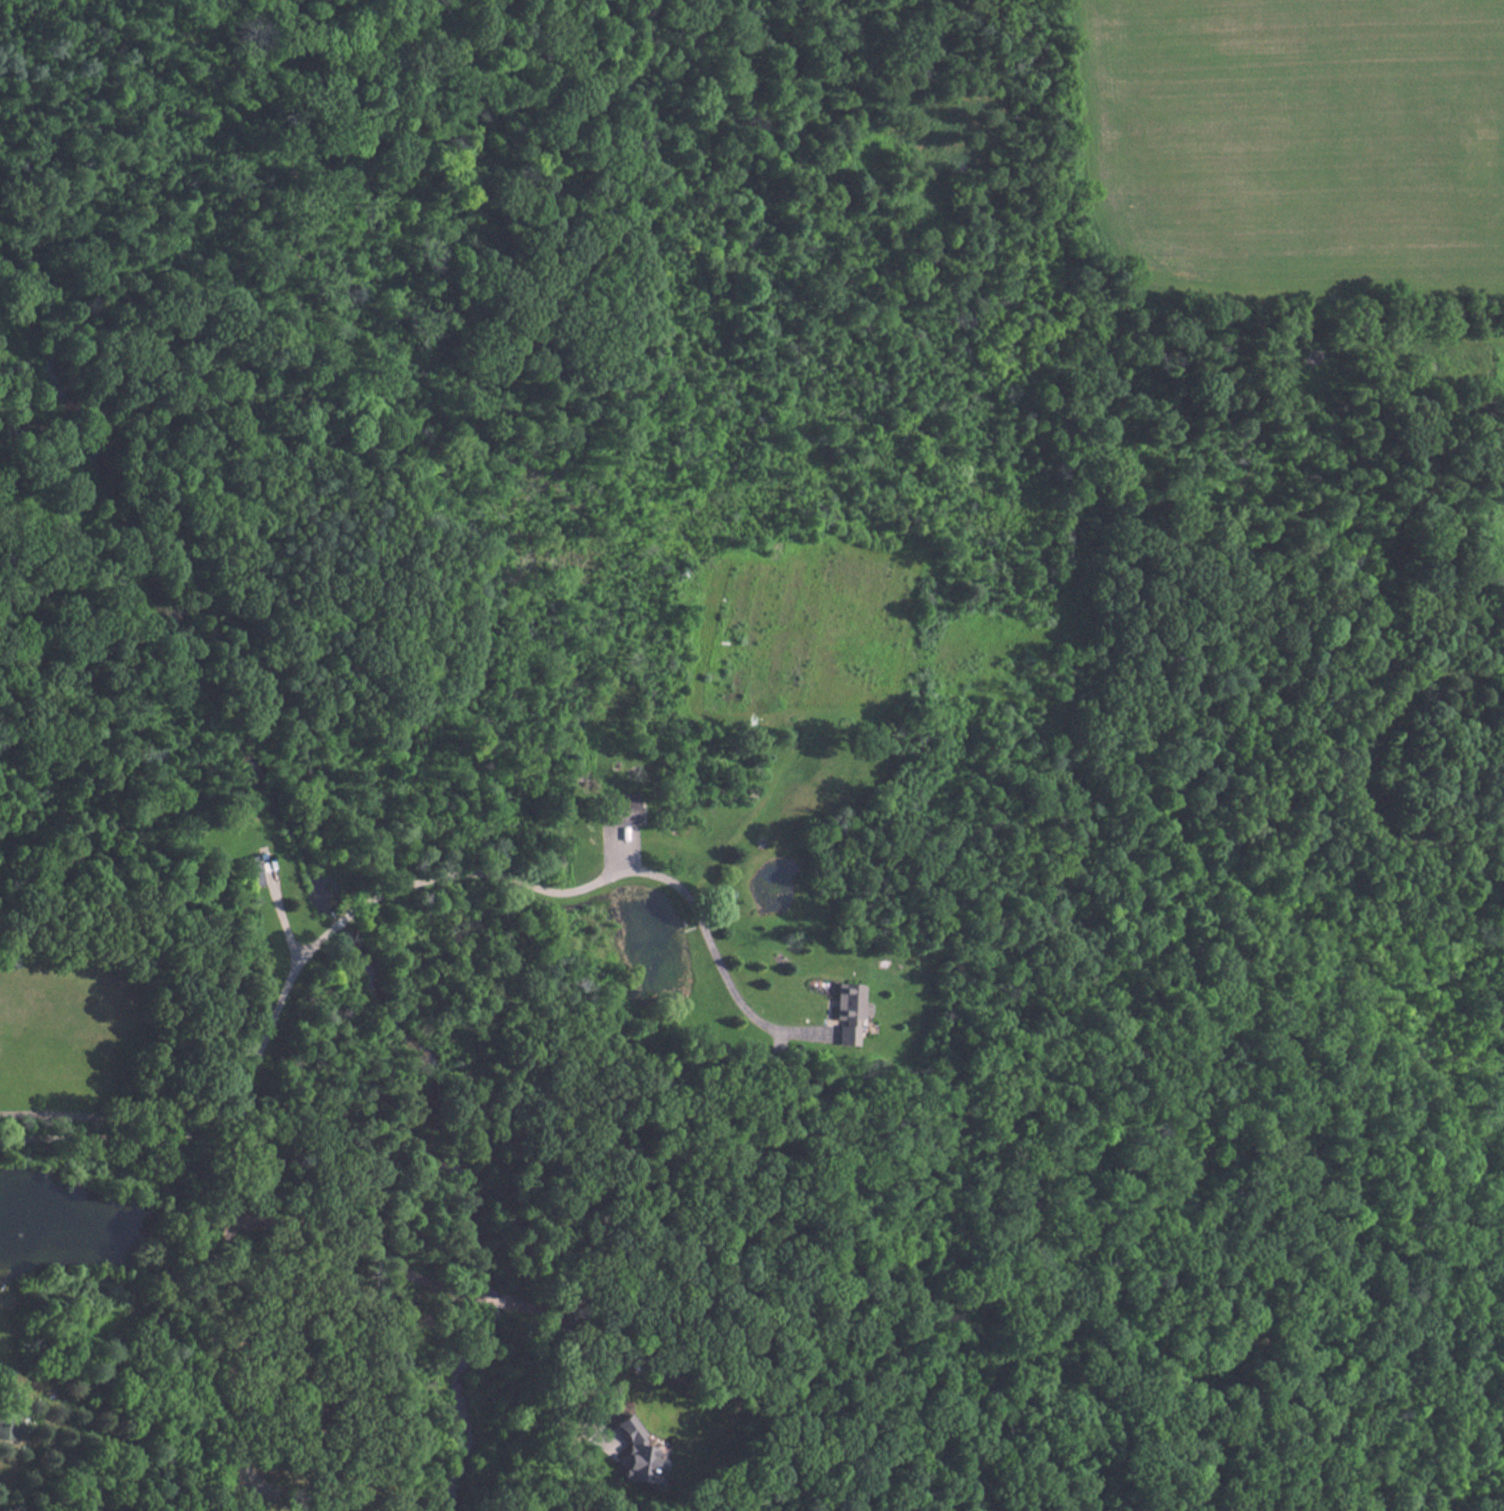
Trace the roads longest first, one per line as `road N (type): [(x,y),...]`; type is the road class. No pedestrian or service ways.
road 1 (residential): [(0,1123),(177,1124),(207,1140),(221,1167),(237,1510)]

